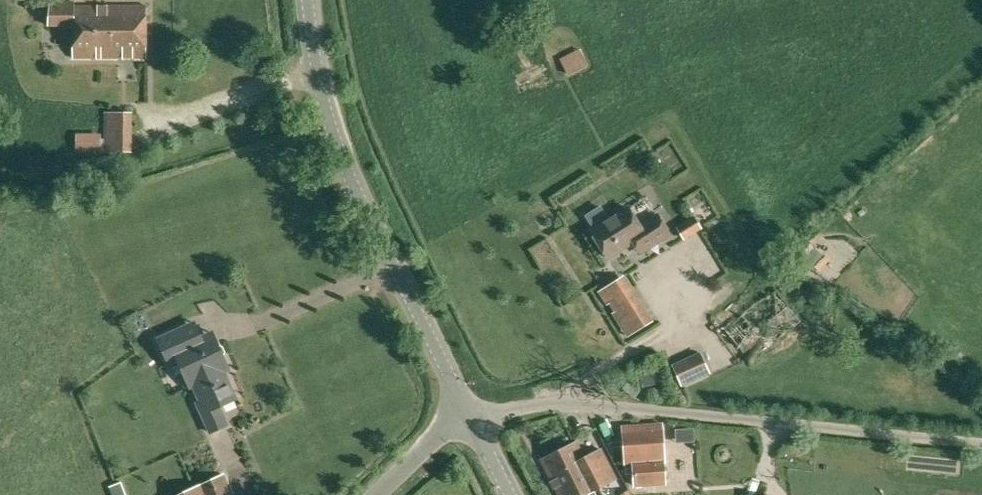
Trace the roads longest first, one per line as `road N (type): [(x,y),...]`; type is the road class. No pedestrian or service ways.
road 1 (unclassified): [(475,420),(599,405),(981,441)]
road 2 (tertiary): [(475,420),(335,142),(308,0)]
road 3 (unclassified): [(376,494),(436,438),(475,420)]

